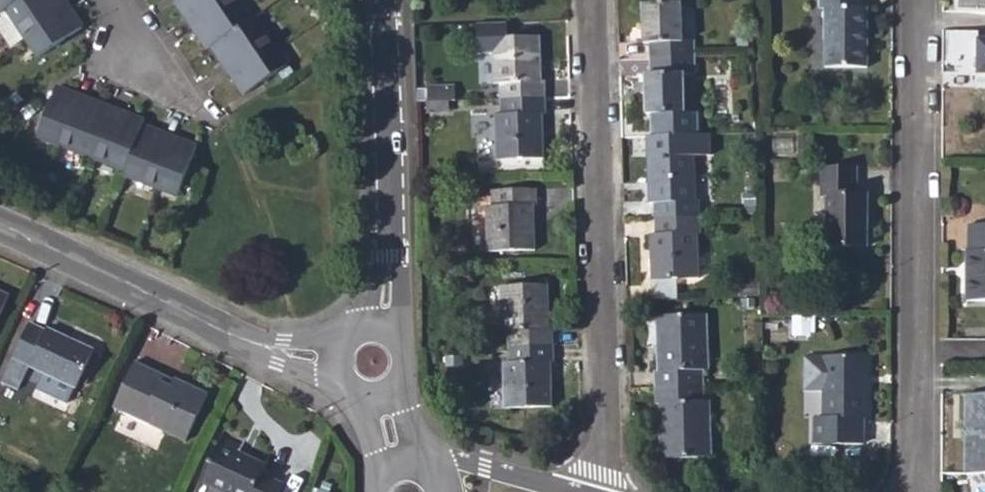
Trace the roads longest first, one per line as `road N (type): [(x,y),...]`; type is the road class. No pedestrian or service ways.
road 1 (residential): [(594,0),(606,384),(600,491)]
road 2 (residential): [(920,0),(912,491)]
road 3 (residential): [(333,362),(211,326),(0,230)]
road 4 (tertiary): [(378,332),(390,269),(383,0)]
road 5 (residential): [(553,491),(460,470),(433,476)]

